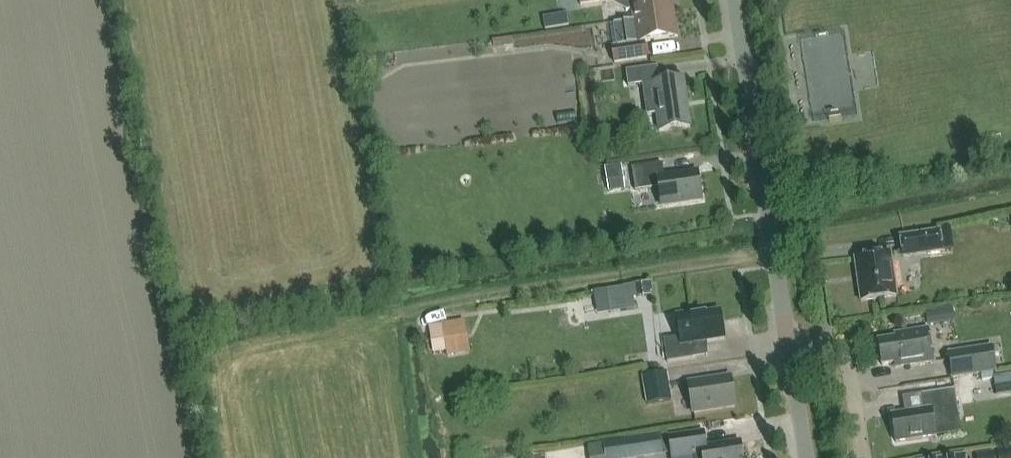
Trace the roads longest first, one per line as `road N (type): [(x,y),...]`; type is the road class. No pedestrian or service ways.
road 1 (unclassified): [(805,457),(734,0)]

